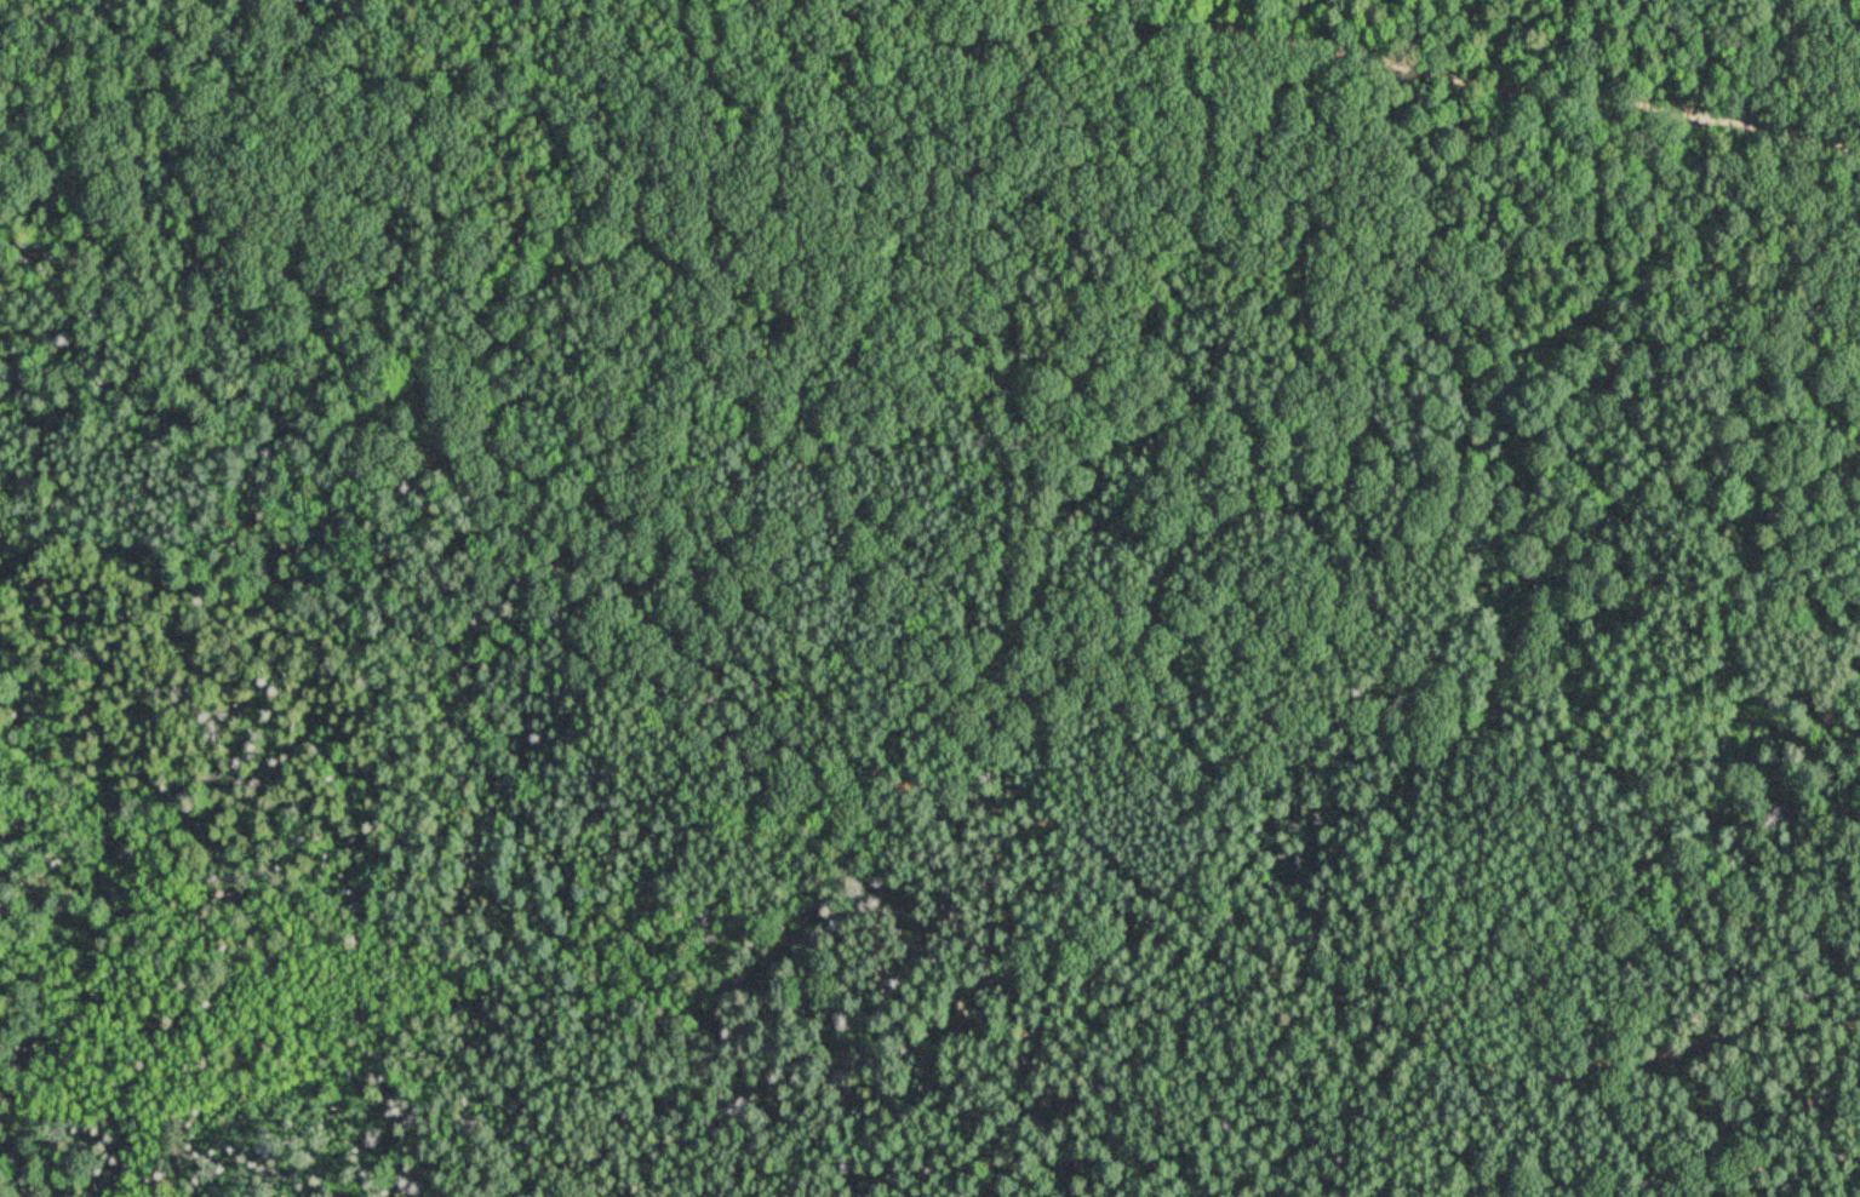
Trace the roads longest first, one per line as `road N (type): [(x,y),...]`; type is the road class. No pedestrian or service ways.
road 1 (residential): [(1859,140),(1429,68),(1299,28),(1181,7),(965,27),(846,0)]
road 2 (track): [(1859,1025),(1798,1023),(1534,1072),(1493,1069),(1105,867)]

